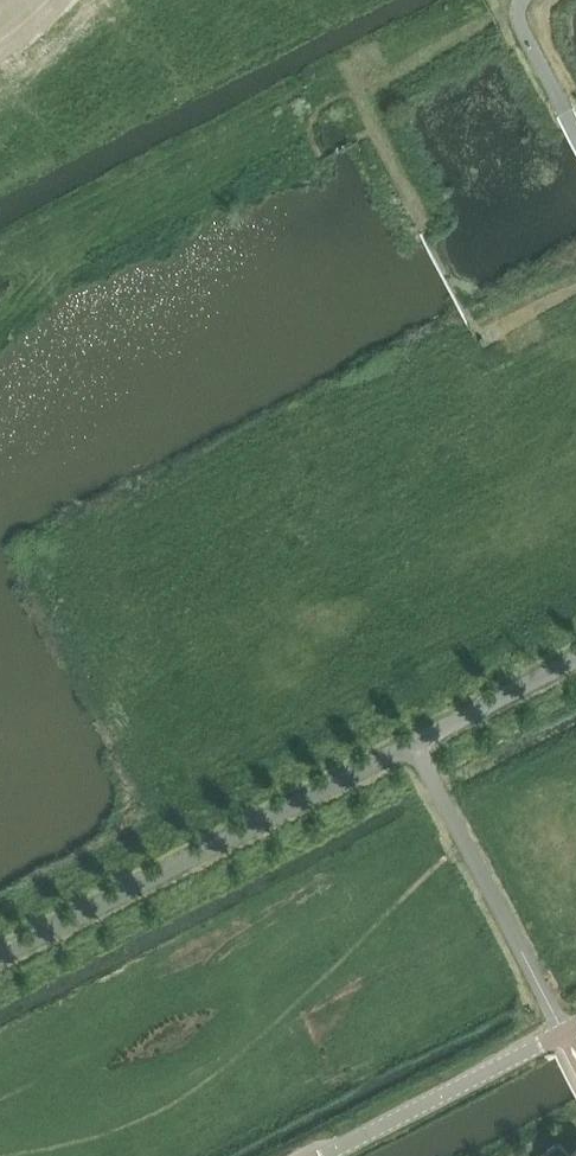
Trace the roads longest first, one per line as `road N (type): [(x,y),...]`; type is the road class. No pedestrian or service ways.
road 1 (residential): [(327,1155),(575,1028)]

